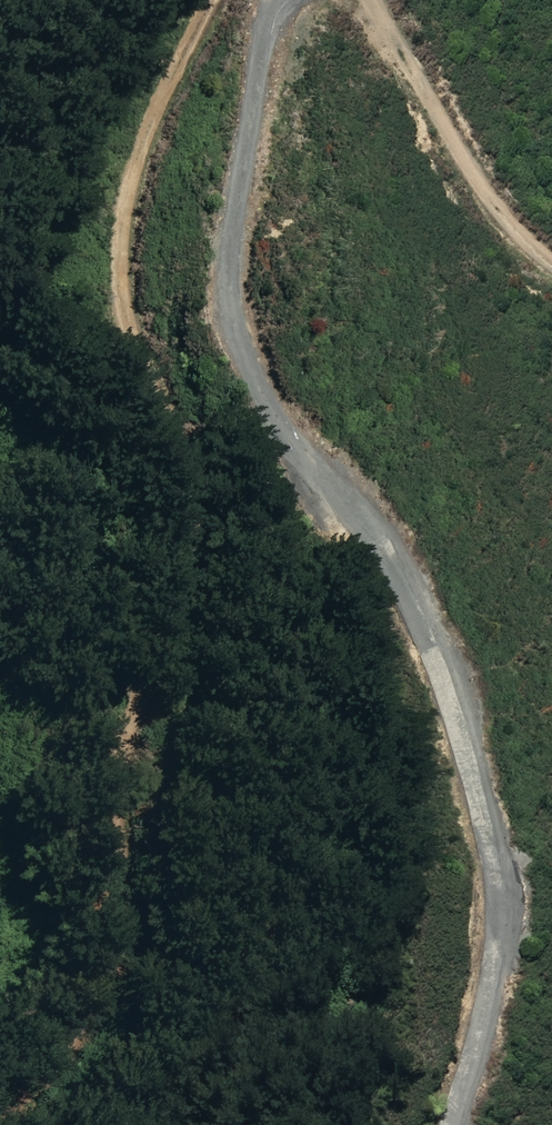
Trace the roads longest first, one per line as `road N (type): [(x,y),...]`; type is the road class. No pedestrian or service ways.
road 1 (track): [(289,0),(259,68),(236,199),(235,313),(243,347),(290,438),(354,517),(401,594),(456,725),(491,859),(497,933),(488,1006),(449,1124)]
road 2 (track): [(0,1103),(90,1020),(109,994),(125,940),(120,779),(139,696),(177,613),(189,521),(184,474),(129,300),(123,229),(143,146),(214,0)]
road 3 (track): [(551,253),(480,181),(414,64),(388,0)]

